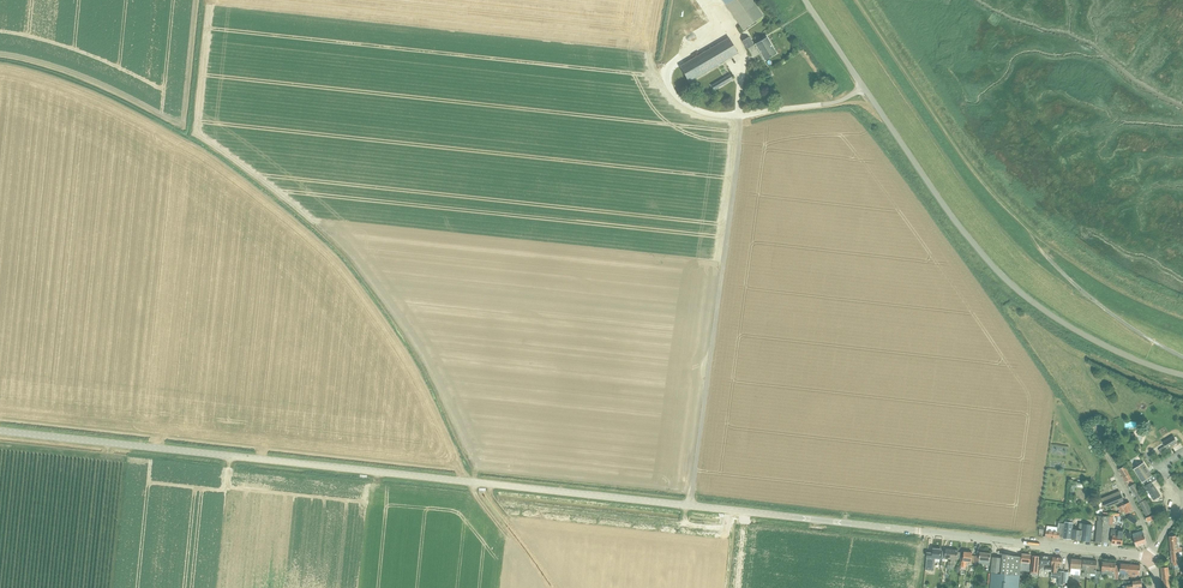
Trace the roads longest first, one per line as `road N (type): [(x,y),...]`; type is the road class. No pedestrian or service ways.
road 1 (tertiary): [(1147,560),(0,432)]
road 2 (unclassified): [(1182,376),(1075,329),(990,265),(805,0)]
road 3 (track): [(686,506),(739,116)]
road 4 (track): [(1182,320),(1041,251)]
road 5 (residential): [(1153,551),(1100,431)]

